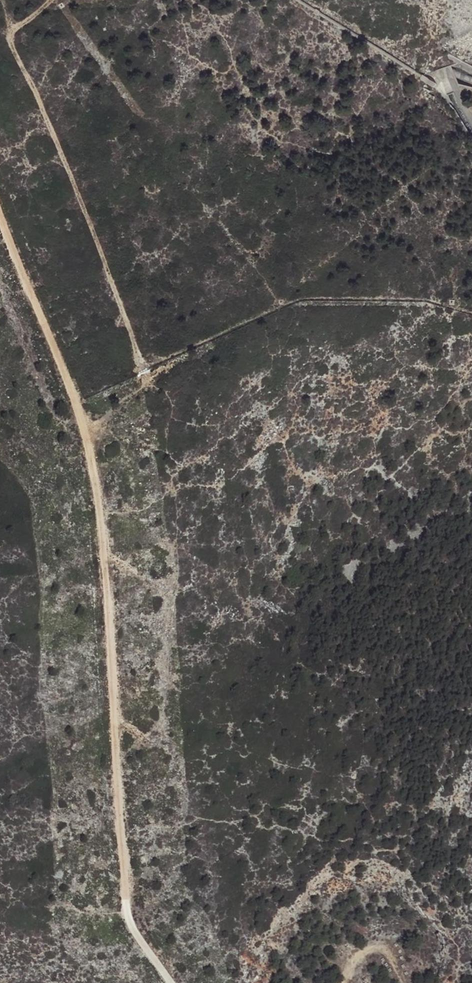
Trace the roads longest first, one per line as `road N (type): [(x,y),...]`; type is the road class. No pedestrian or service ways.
road 1 (track): [(166,982),(126,908),(104,528),(83,424),(0,213)]
road 2 (track): [(140,364),(11,27)]

